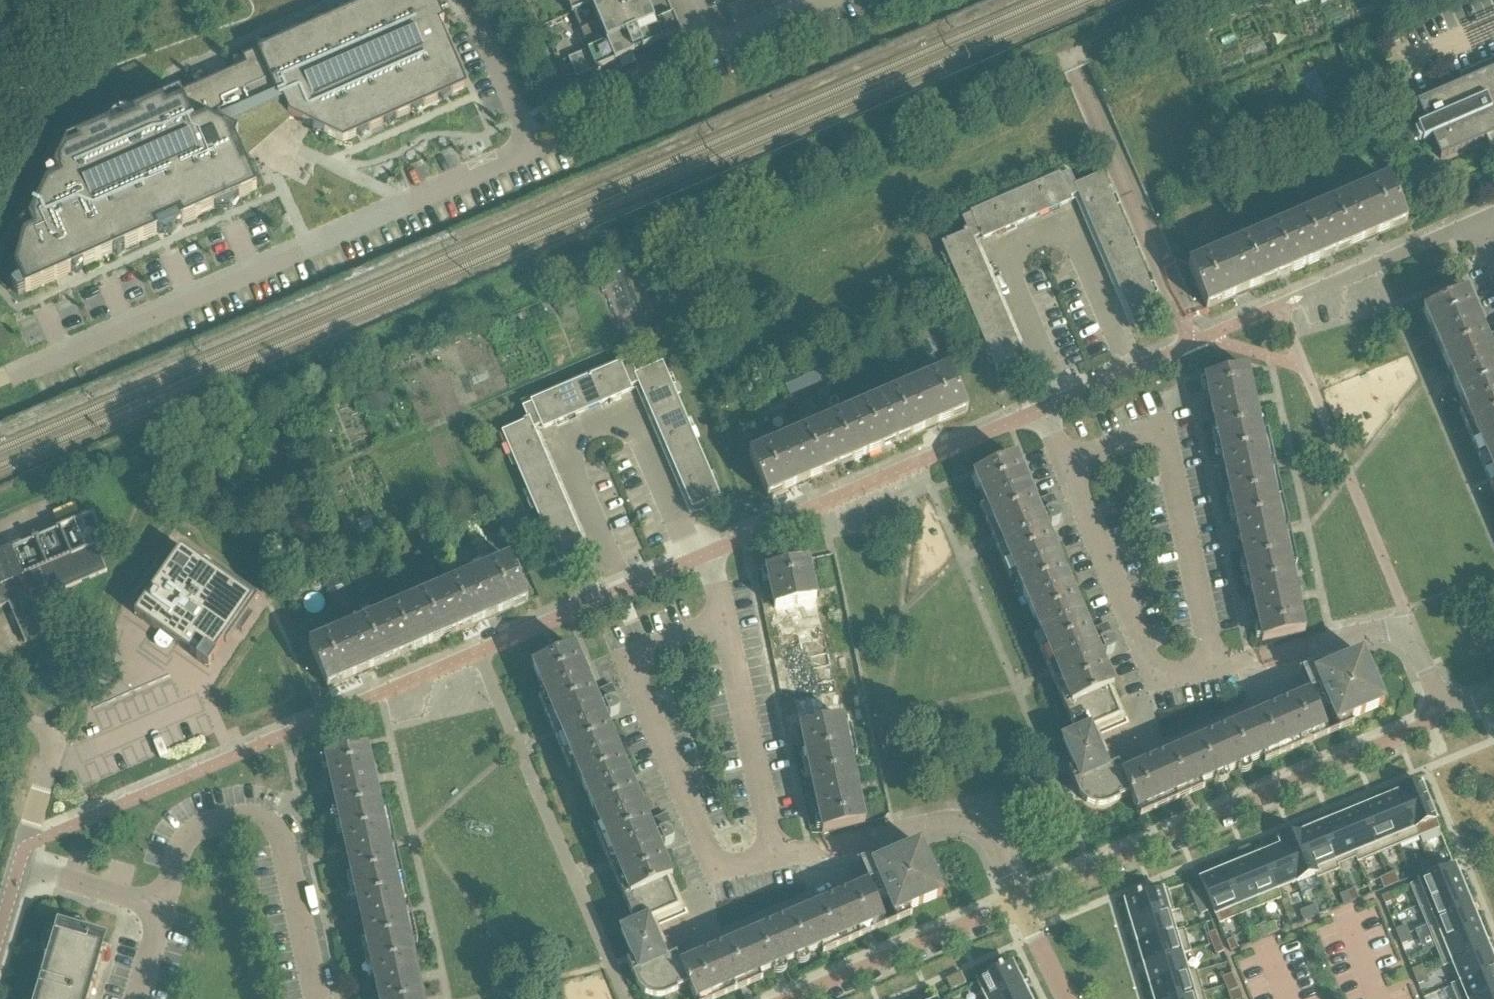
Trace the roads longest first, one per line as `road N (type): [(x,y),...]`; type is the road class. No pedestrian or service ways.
road 1 (residential): [(7,379),(534,149),(470,0)]
road 2 (residential): [(1066,998),(991,840),(973,826),(944,823),(776,857)]
road 3 (residential): [(776,857),(717,870),(635,676),(641,652),(723,619)]
road 4 (residential): [(626,589),(565,448),(619,417),(633,422),(694,561)]
road 5 (residential): [(1053,405),(1040,348),(1004,264),(1009,251),(1058,229),(1073,236),(1119,342)]
road 6 (residential): [(1212,667),(1161,436),(1148,431),(1066,464)]
road 7 (residential): [(1212,667),(1398,630),(1417,647),(1440,698),(1466,707),(1493,697)]
road 8 (residential): [(626,589),(325,715)]
road 9 (residential): [(1066,464),(1149,669),(1159,675),(1212,667)]
road 10 (residential): [(316,998),(283,841),(272,825),(239,817),(211,822),(181,845)]
road 11 (residential): [(776,857),(723,619)]
road 12 (residential): [(1483,220),(1300,299)]
road 13 (residential): [(17,868),(51,762),(48,731),(0,713)]
road 14 (residential): [(683,0),(702,47),(817,0)]
road 15 (residential): [(17,868),(163,907)]
road 16 (track): [(63,0),(0,128)]

